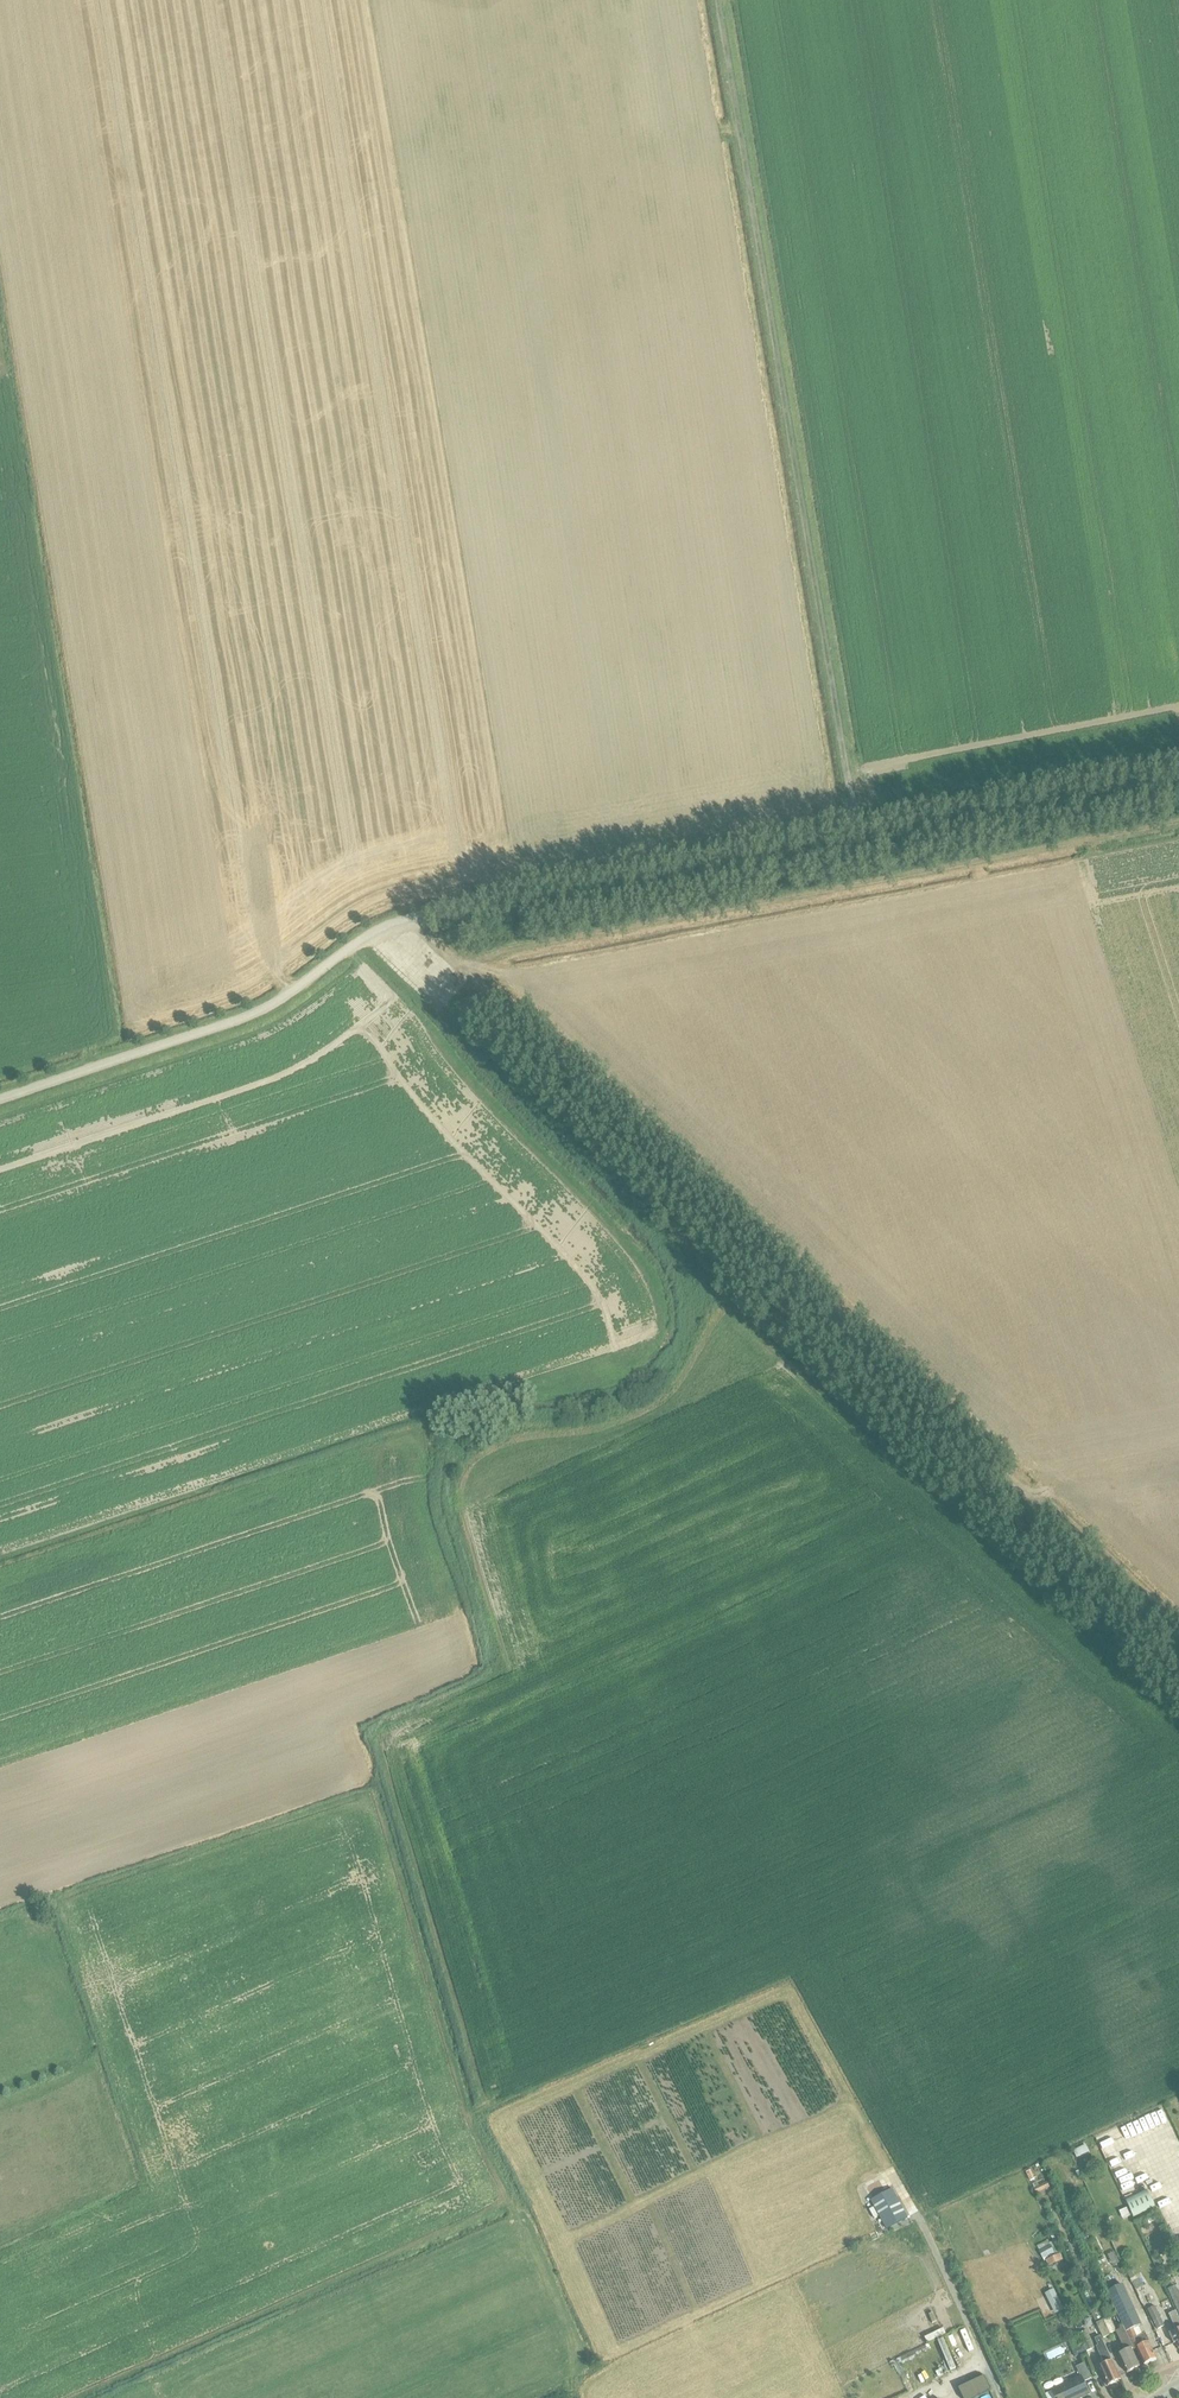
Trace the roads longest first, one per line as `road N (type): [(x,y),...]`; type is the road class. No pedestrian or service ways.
road 1 (unclassified): [(0,1097),(267,1006),(391,922),(535,887),(1178,765)]
road 2 (track): [(853,827),(716,0)]
road 3 (track): [(1178,818),(485,952),(391,922)]

